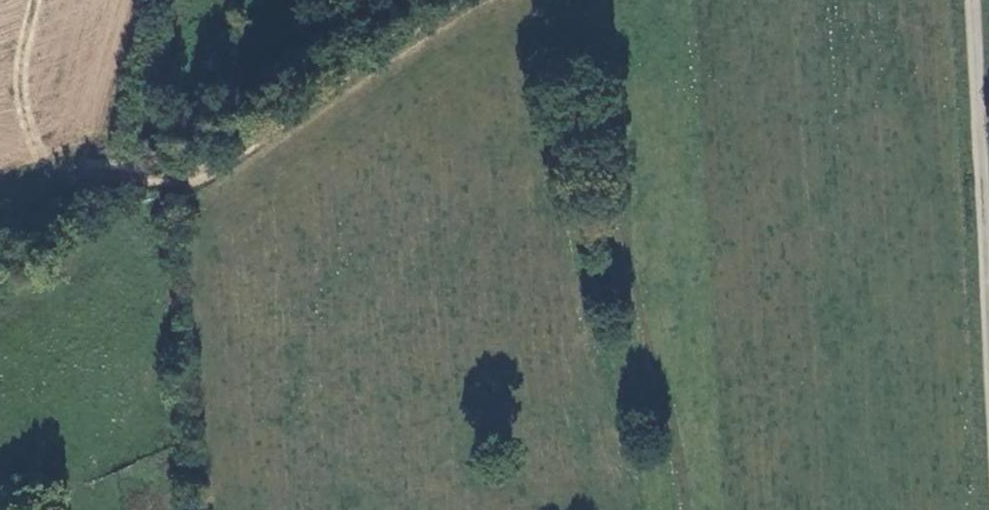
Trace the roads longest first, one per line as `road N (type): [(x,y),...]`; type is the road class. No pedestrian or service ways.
road 1 (track): [(988,378),(970,0)]

